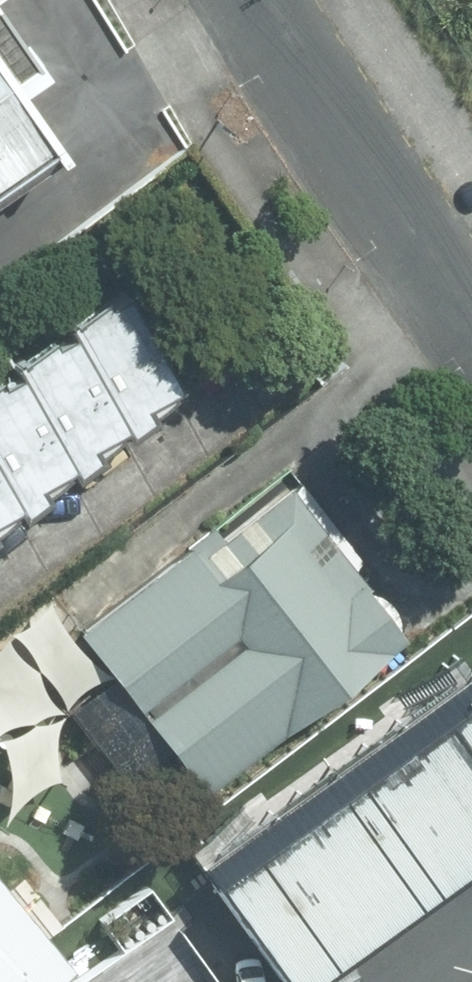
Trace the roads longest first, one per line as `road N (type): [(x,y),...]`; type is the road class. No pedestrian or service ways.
road 1 (unclassified): [(471,315),(261,0)]

